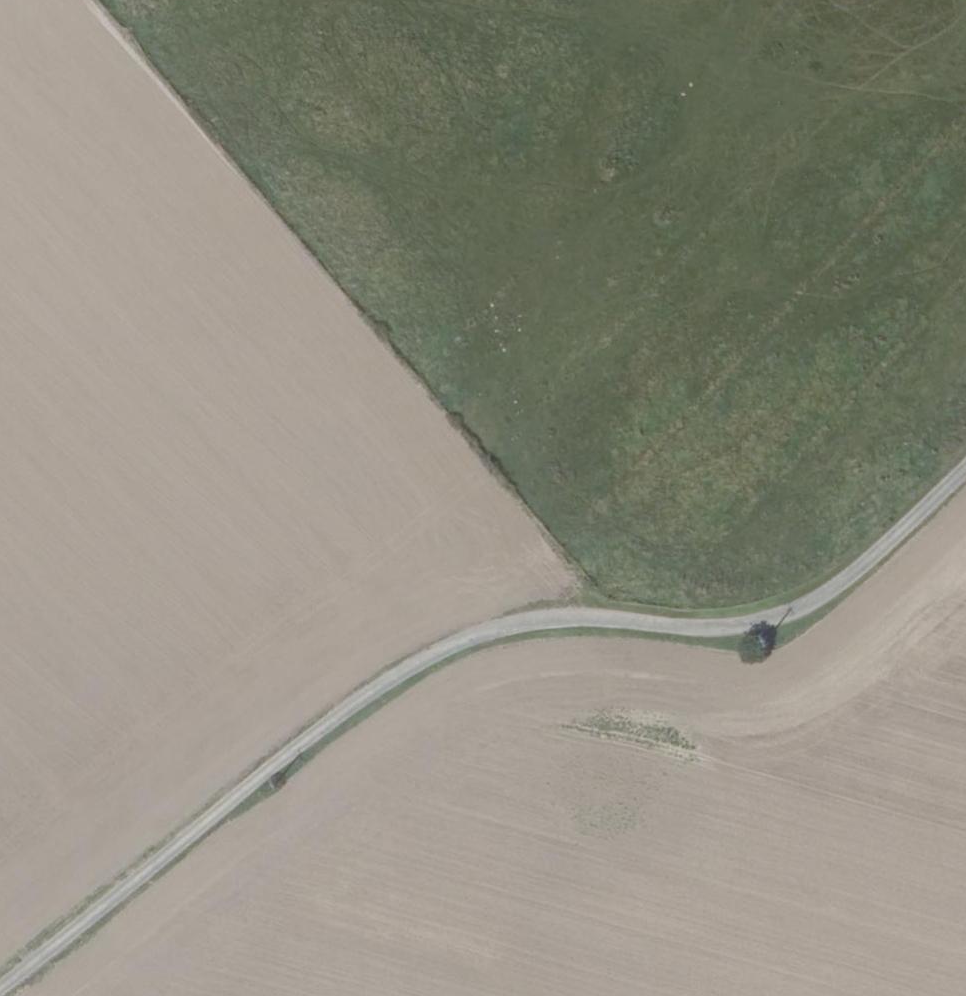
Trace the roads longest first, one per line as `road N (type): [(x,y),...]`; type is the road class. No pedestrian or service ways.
road 1 (unclassified): [(965,463),(862,569),(799,619),(732,633),(544,620),(441,652),(302,742),(0,985)]

